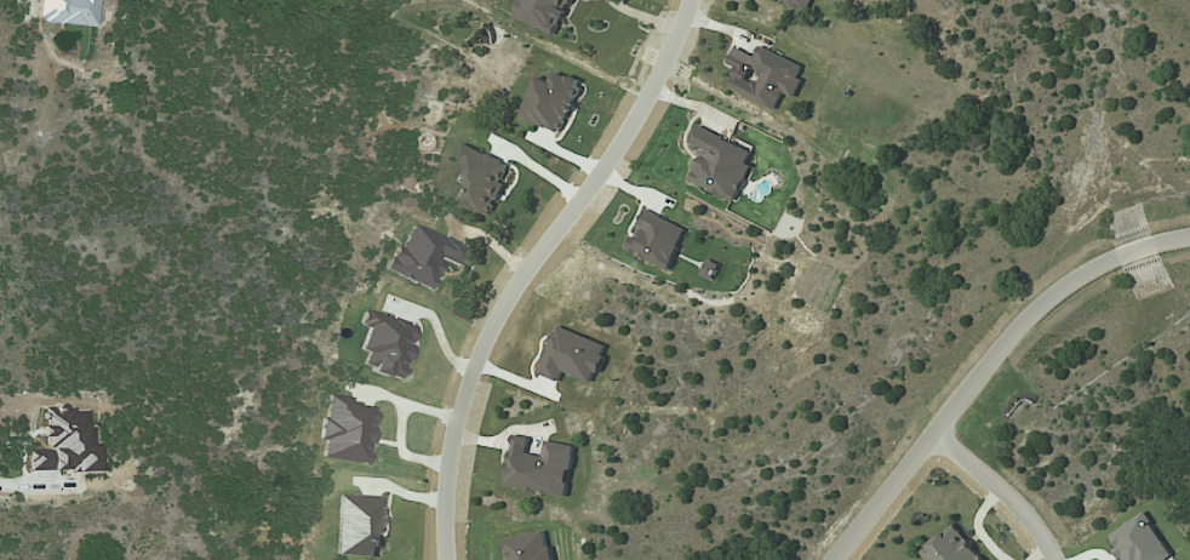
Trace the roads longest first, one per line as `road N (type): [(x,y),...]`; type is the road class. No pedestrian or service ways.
road 1 (residential): [(447,559),(447,484),(459,411),(488,335),(629,127),(691,0)]
road 2 (residential): [(1189,236),(1109,258),(1015,325),(833,559)]
road 3 (residential): [(929,435),(1011,496),(1056,559)]

